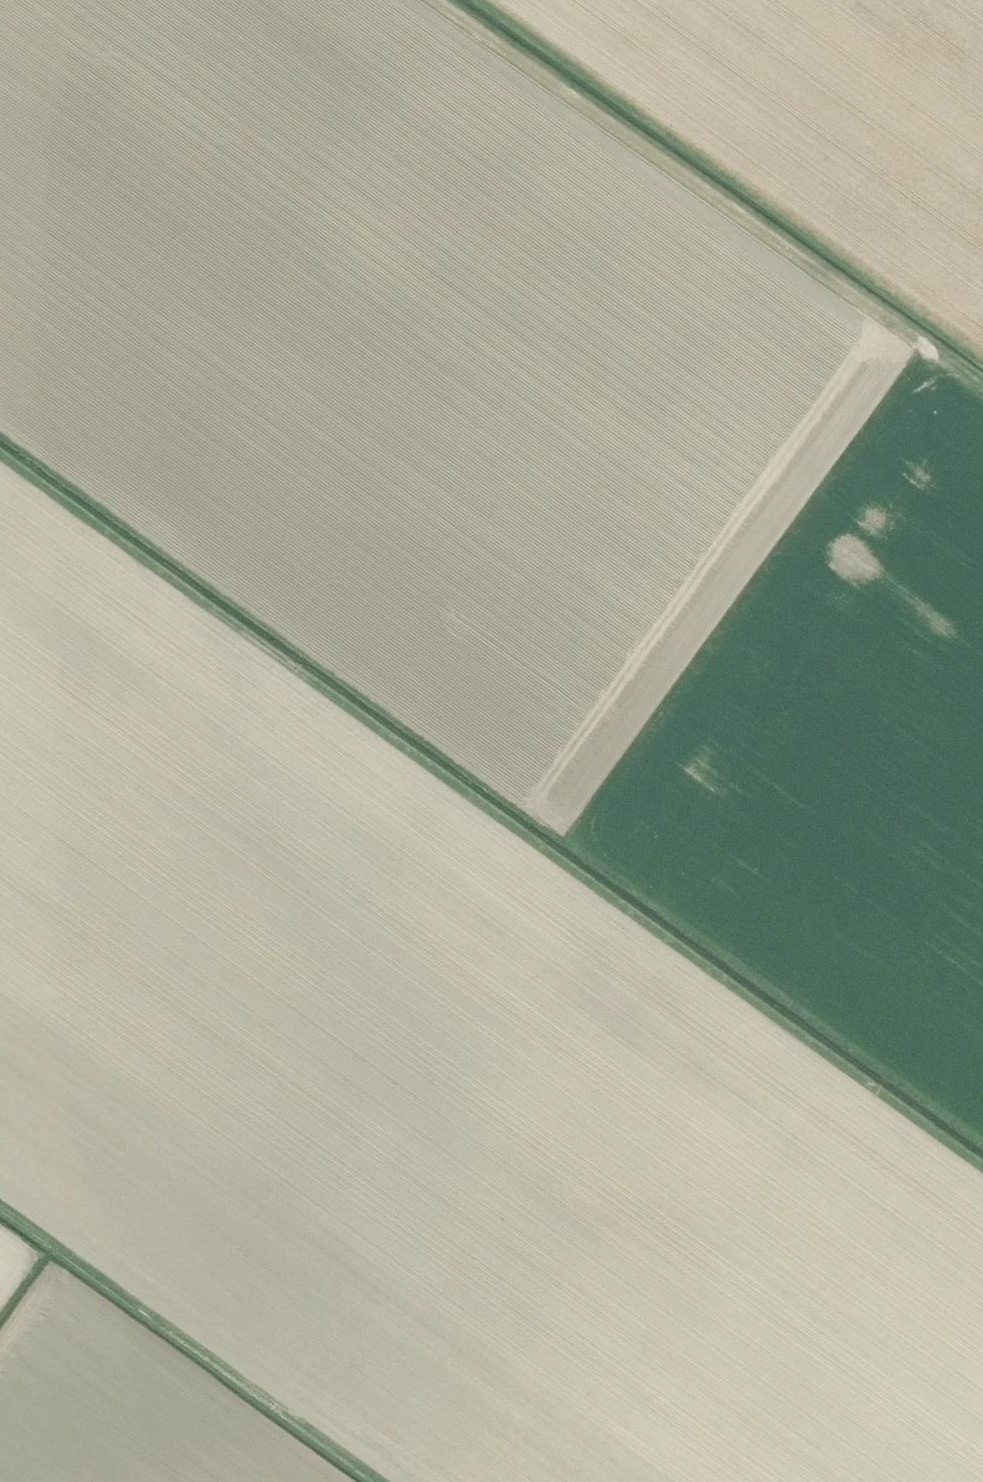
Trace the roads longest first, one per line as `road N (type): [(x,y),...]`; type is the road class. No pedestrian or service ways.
road 1 (track): [(423,0),(982,404)]

